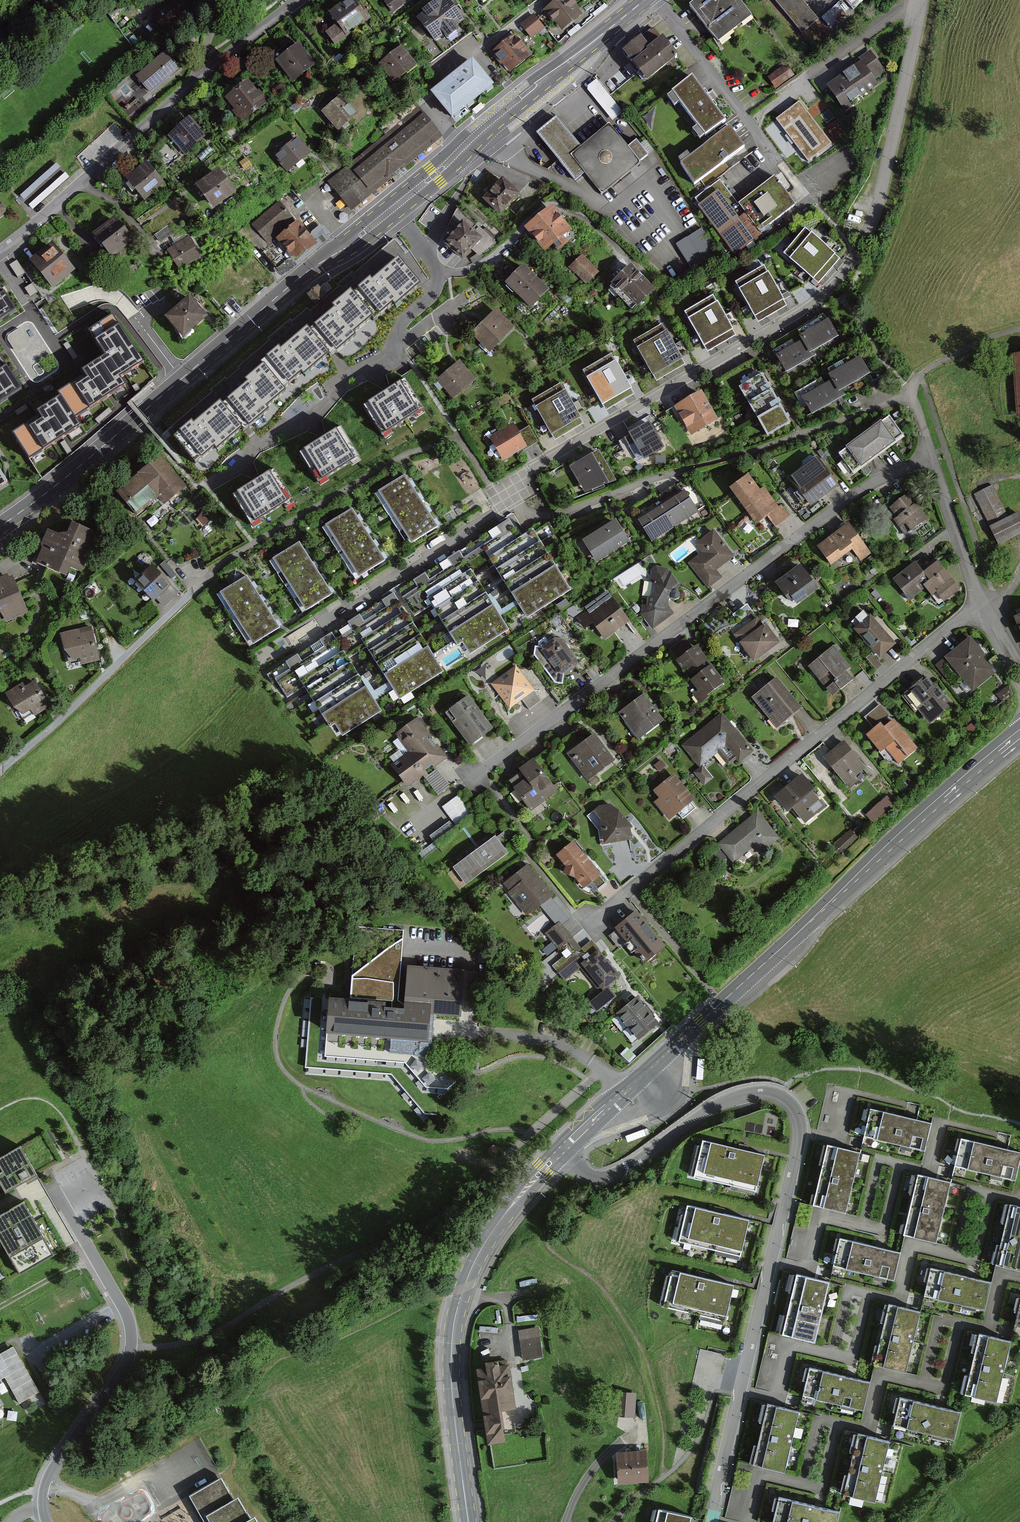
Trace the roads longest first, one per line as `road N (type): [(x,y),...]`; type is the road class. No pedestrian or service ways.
road 1 (primary): [(645,0),(0,528)]
road 2 (residential): [(560,1152),(584,1174),(612,1177),(730,1099),(778,1094),(797,1113),(798,1147),(715,1521)]
road 3 (residential): [(920,7),(879,202),(841,277),(799,313),(524,474),(511,498)]
road 4 (secondary): [(1019,734),(560,1152)]
road 5 (residential): [(933,460),(848,498),(474,779)]
road 6 (residential): [(981,606),(588,926)]
road 7 (residential): [(511,498),(526,515),(549,517),(898,399),(915,407),(933,460)]
road 8 (secondary): [(560,1152),(499,1222),(454,1315),(450,1375),(468,1521)]
road 9 (residential): [(46,1177),(130,1332),(119,1375),(50,1472),(47,1521)]
road 10 (residential): [(297,0),(0,250)]
road 11 (residential): [(511,498),(260,660)]
road 12 (residential): [(211,572),(0,770)]
road 13 (residential): [(933,460),(981,606)]
road 14 (track): [(907,400),(924,370),(1019,329)]
road 15 (residential): [(920,7),(809,75)]

